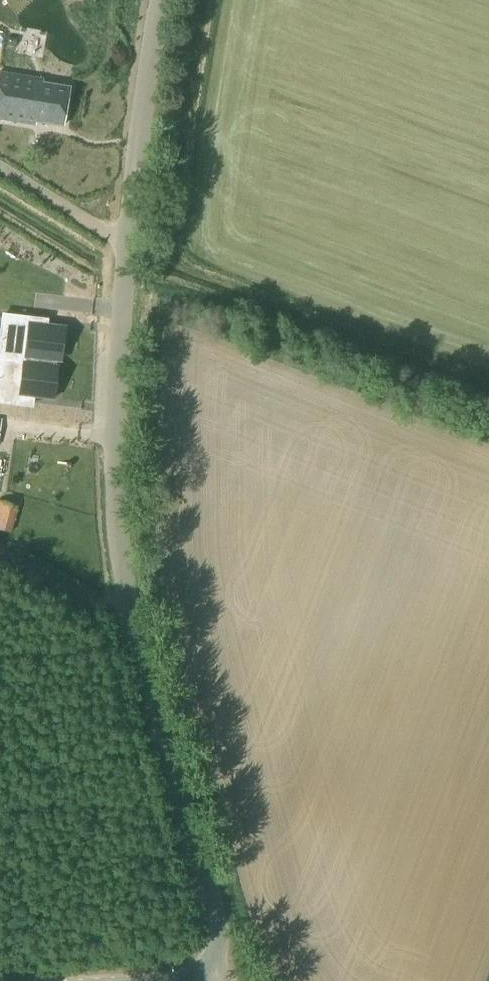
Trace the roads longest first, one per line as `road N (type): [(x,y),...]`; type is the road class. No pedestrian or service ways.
road 1 (tertiary): [(218,980),(214,917),(123,589),(116,508),(125,249),(160,0)]

